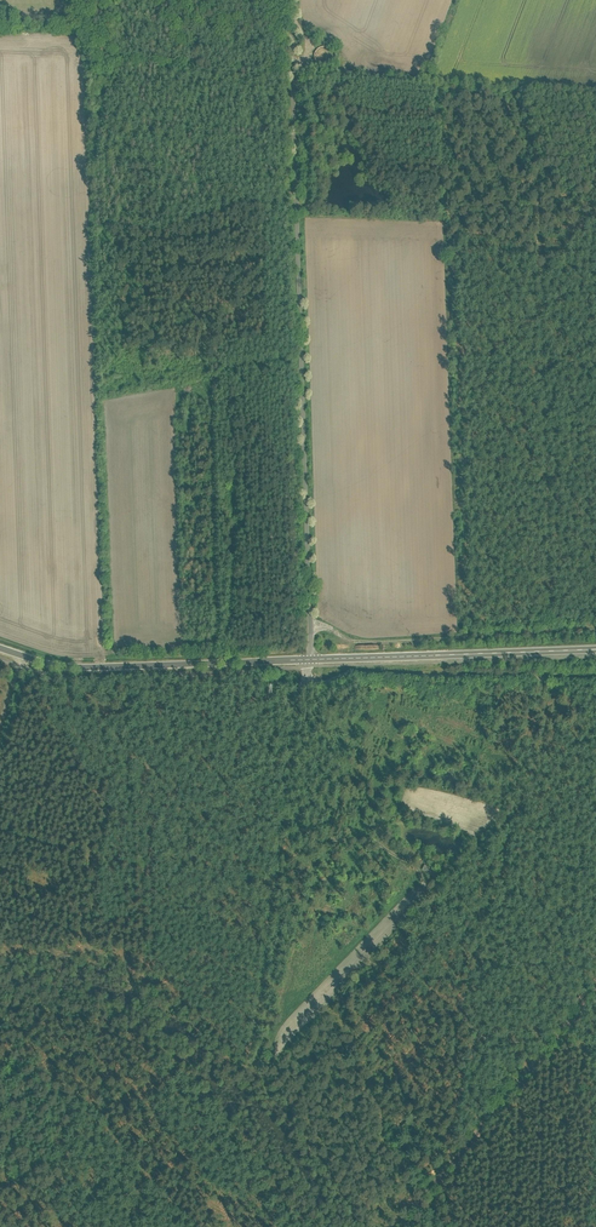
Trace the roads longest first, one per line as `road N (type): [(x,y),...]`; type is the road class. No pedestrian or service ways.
road 1 (unclassified): [(294,0),(306,660)]
road 2 (tertiary): [(0,644),(64,666),(306,660)]
road 3 (track): [(595,987),(402,1226)]
road 4 (track): [(306,660),(306,674),(322,681),(357,672),(595,680)]
road 5 (tertiary): [(306,660),(595,651)]

